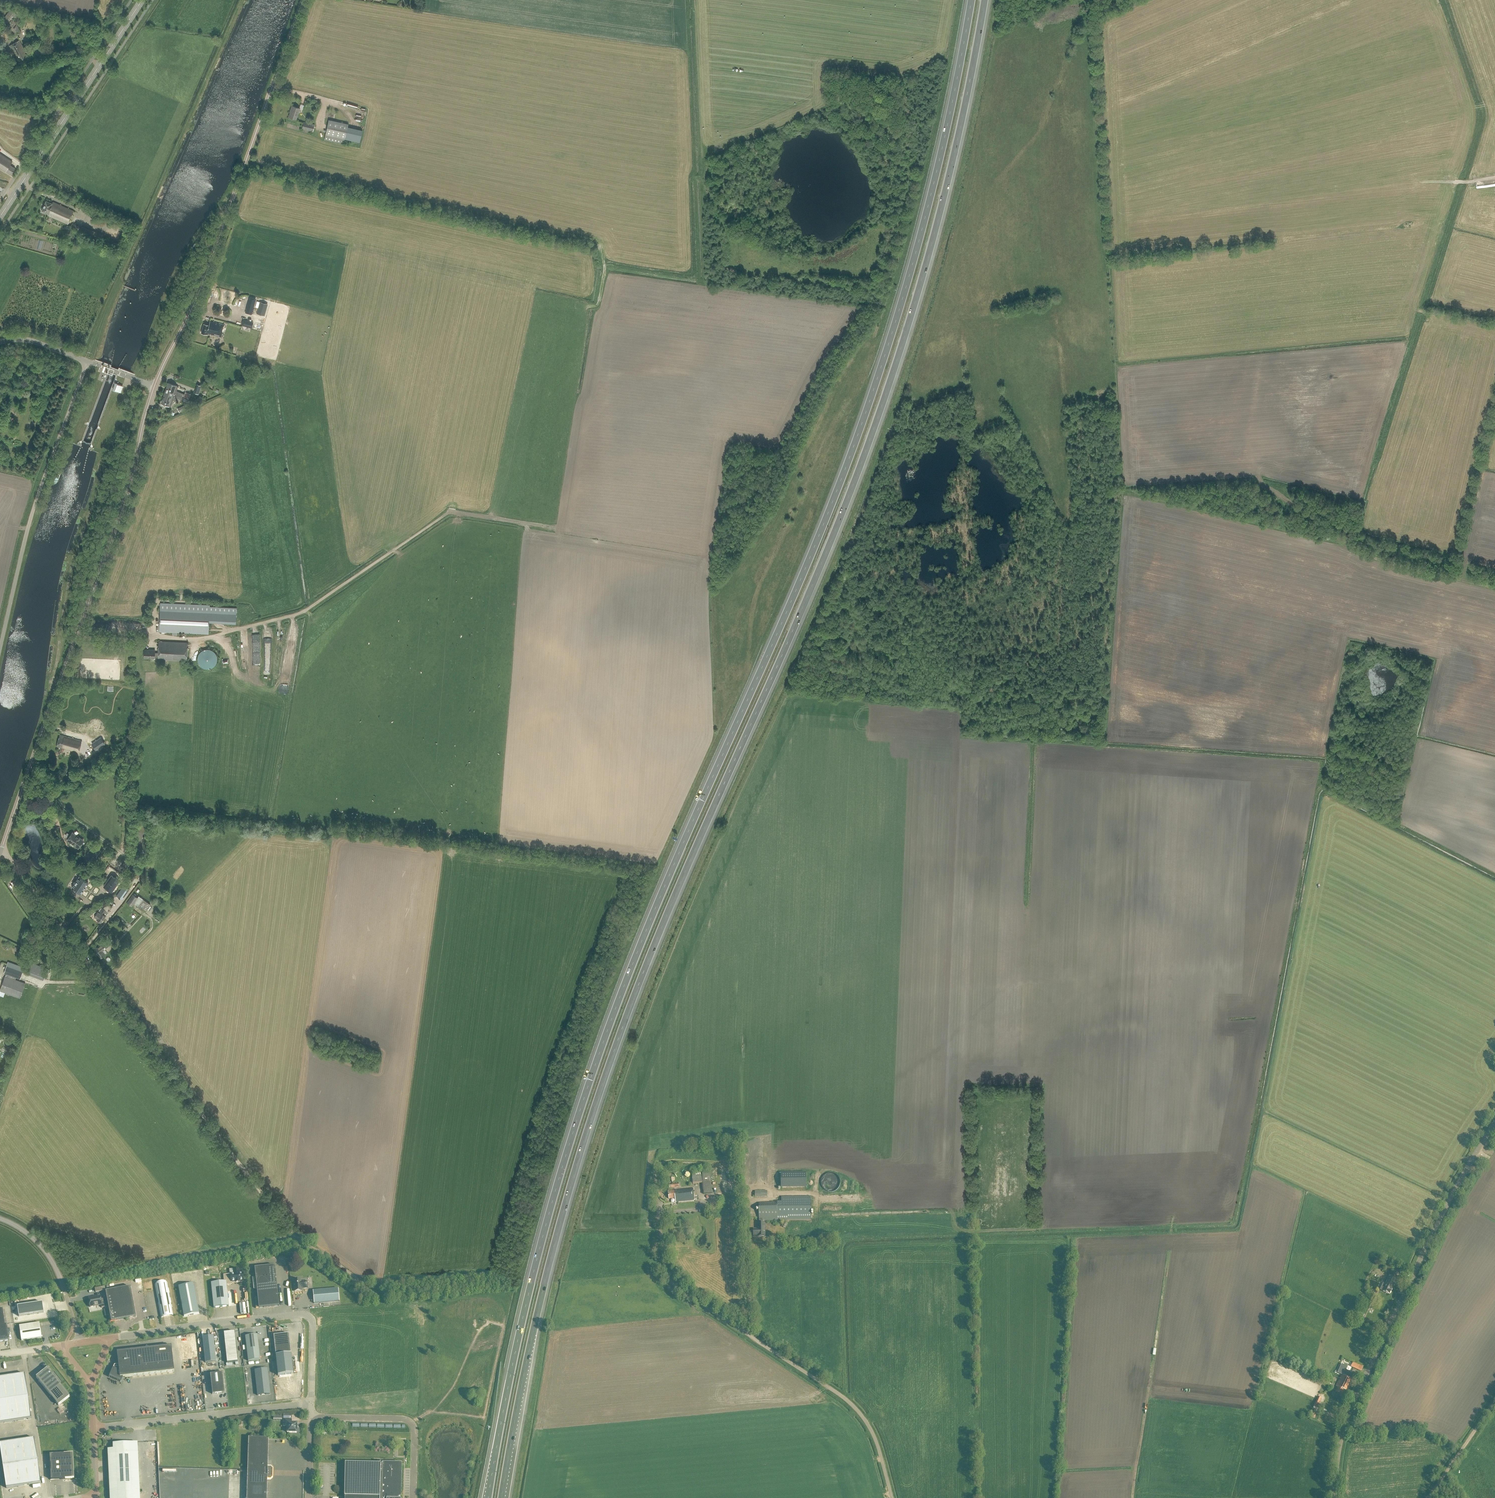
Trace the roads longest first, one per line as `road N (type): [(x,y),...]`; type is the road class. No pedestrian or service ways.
road 1 (motorway): [(501,1497),(542,1292),(600,1094),(867,451),(941,212),(985,0)]
road 2 (motorway): [(970,0),(927,207),(853,445),(587,1084),(531,1277),(488,1497)]
road 3 (track): [(77,636),(196,639),(296,614),(447,512),(541,525)]
road 4 (unclassified): [(1,851),(128,491),(154,386)]
road 5 (track): [(384,1304),(295,1237),(82,956)]
road 6 (unclassified): [(154,386),(200,290),(303,0)]
road 7 (unclassified): [(1334,1497),(1352,1407),(1494,1123)]
road 8 (unclassified): [(892,1497),(874,1436),(856,1408),(672,1283),(659,1194)]
road 9 (unclassified): [(0,648),(40,491),(88,361)]
road 10 (unclassified): [(310,1404),(313,1325),(306,1316),(111,1338)]
road 11 (track): [(1494,588),(1369,556),(1256,475)]
road 12 (secondary): [(0,217),(143,0)]
road 13 (track): [(61,1279),(295,1237)]
road 14 (unclassified): [(93,1429),(310,1404)]
road 15 (unclassified): [(413,1497),(411,1424),(315,1421)]
road 16 (unclassified): [(80,1343),(52,1261),(0,1218)]
road 17 (track): [(749,1336),(745,1197)]
road 18 (unclassified): [(82,956),(1,851)]

